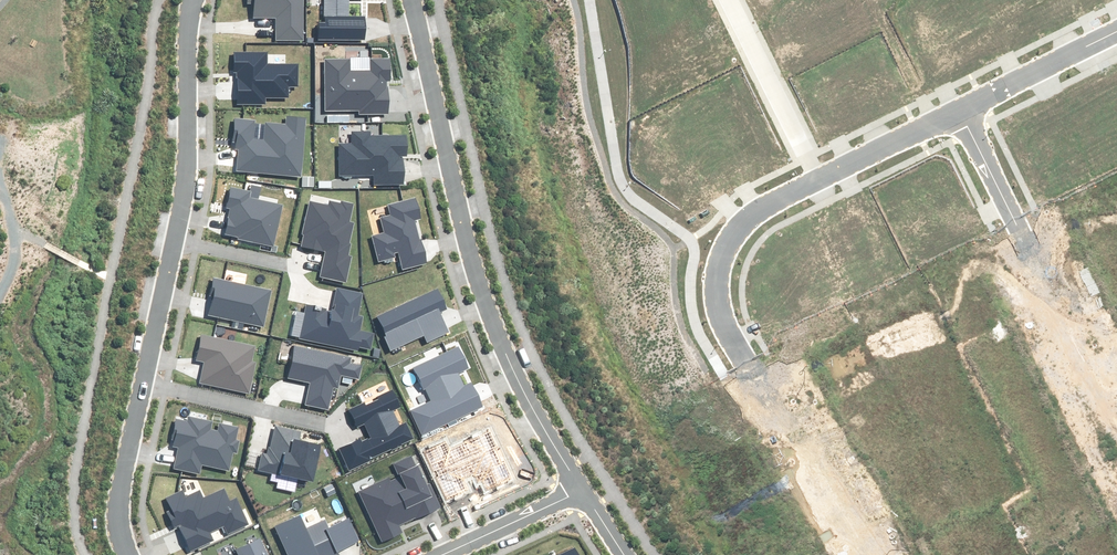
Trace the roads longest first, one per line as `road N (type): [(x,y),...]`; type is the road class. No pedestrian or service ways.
road 1 (residential): [(127,554),(117,521),(121,482),(172,255),(194,0)]
road 2 (residential): [(412,0),(480,290),(526,396),(583,492)]
road 3 (unknown): [(1116,470),(1011,210)]
road 4 (unknown): [(877,554),(741,359)]
road 5 (residential): [(741,359),(720,314),(721,259),(747,220),(818,179)]
road 6 (residential): [(818,179),(730,0)]
road 7 (residential): [(959,110),(1116,32)]
road 8 (residential): [(818,179),(959,110)]
road 9 (residential): [(583,492),(443,554)]

